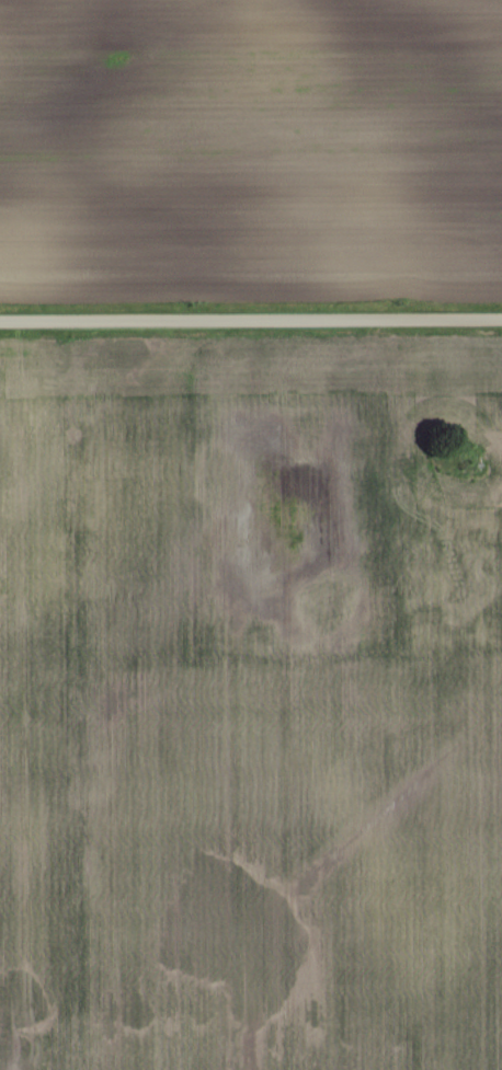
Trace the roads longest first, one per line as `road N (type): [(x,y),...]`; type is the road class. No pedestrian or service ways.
road 1 (residential): [(0,325),(501,323)]

